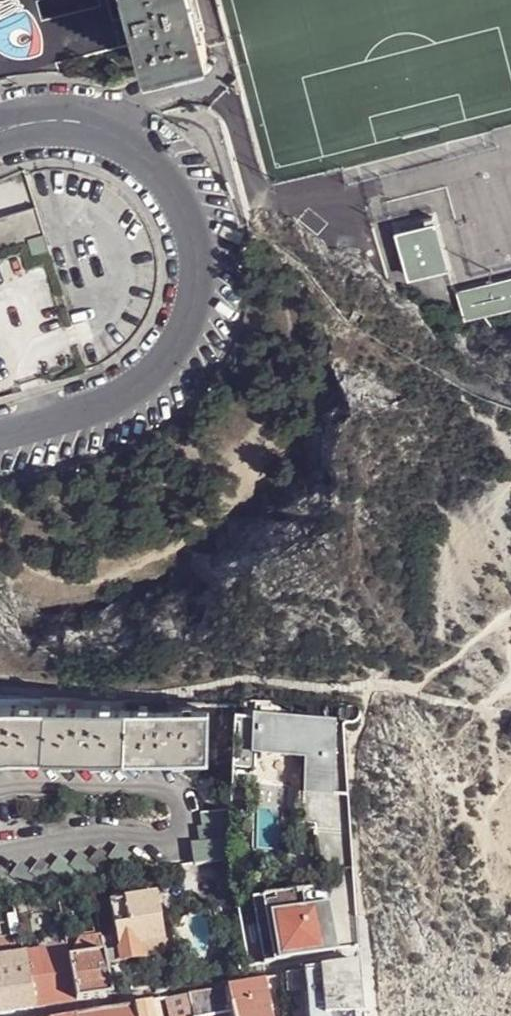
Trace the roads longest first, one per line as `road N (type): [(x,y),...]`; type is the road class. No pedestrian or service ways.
road 1 (tertiary): [(0,133),(48,120),(78,123),(140,156),(176,193),(195,235),(197,289),(182,340),(150,379),(99,408),(0,437)]

